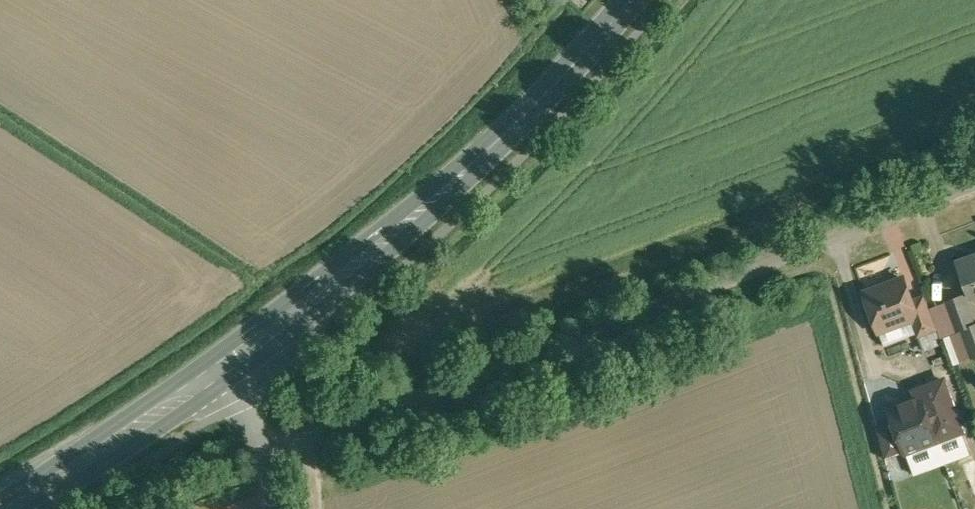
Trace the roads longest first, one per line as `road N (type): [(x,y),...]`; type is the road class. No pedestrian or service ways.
road 1 (unclassified): [(974,190),(272,452)]
road 2 (primary): [(217,386),(444,196),(634,0)]
road 3 (primary): [(21,508),(217,386)]

